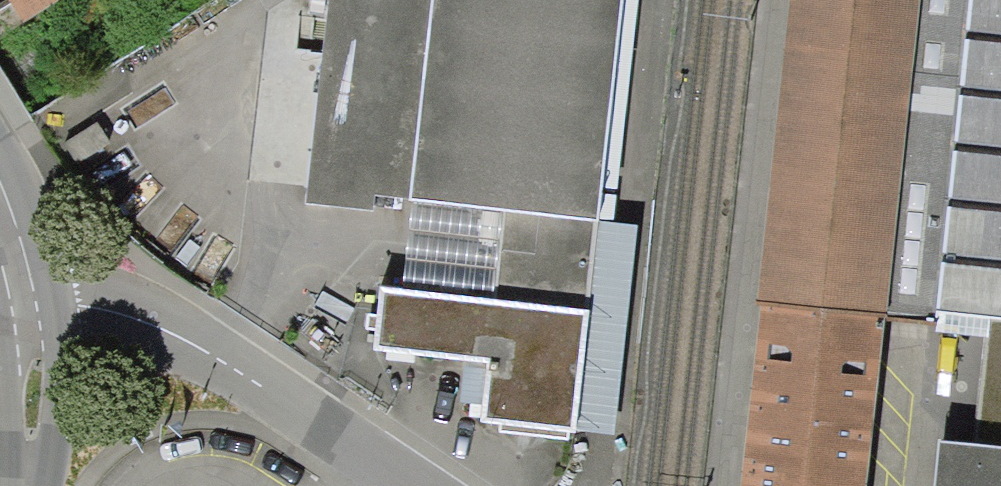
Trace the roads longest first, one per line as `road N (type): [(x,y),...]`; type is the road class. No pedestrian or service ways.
road 1 (residential): [(769,0),(713,485)]
road 2 (residential): [(25,286),(166,325),(403,485)]
road 3 (secondary): [(25,286),(36,371),(29,485)]

